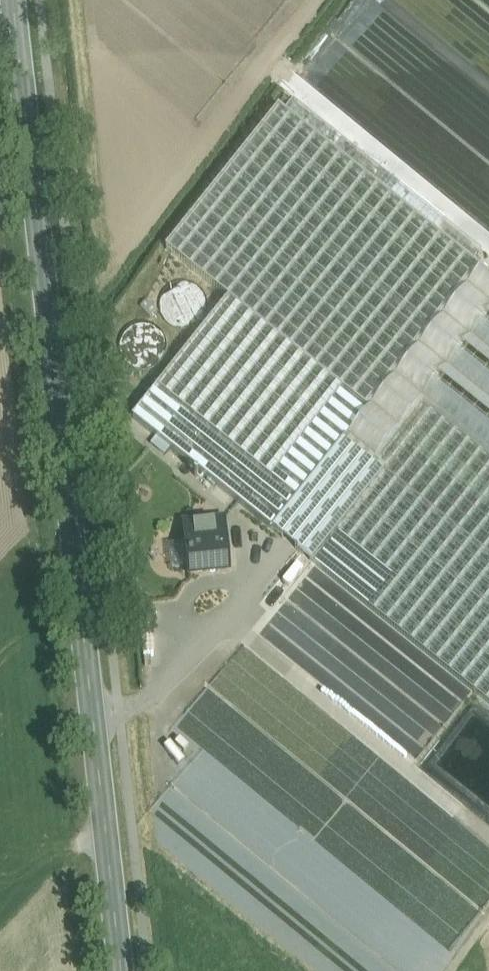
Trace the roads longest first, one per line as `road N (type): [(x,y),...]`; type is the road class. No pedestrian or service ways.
road 1 (secondary): [(16,0),(124,970)]

